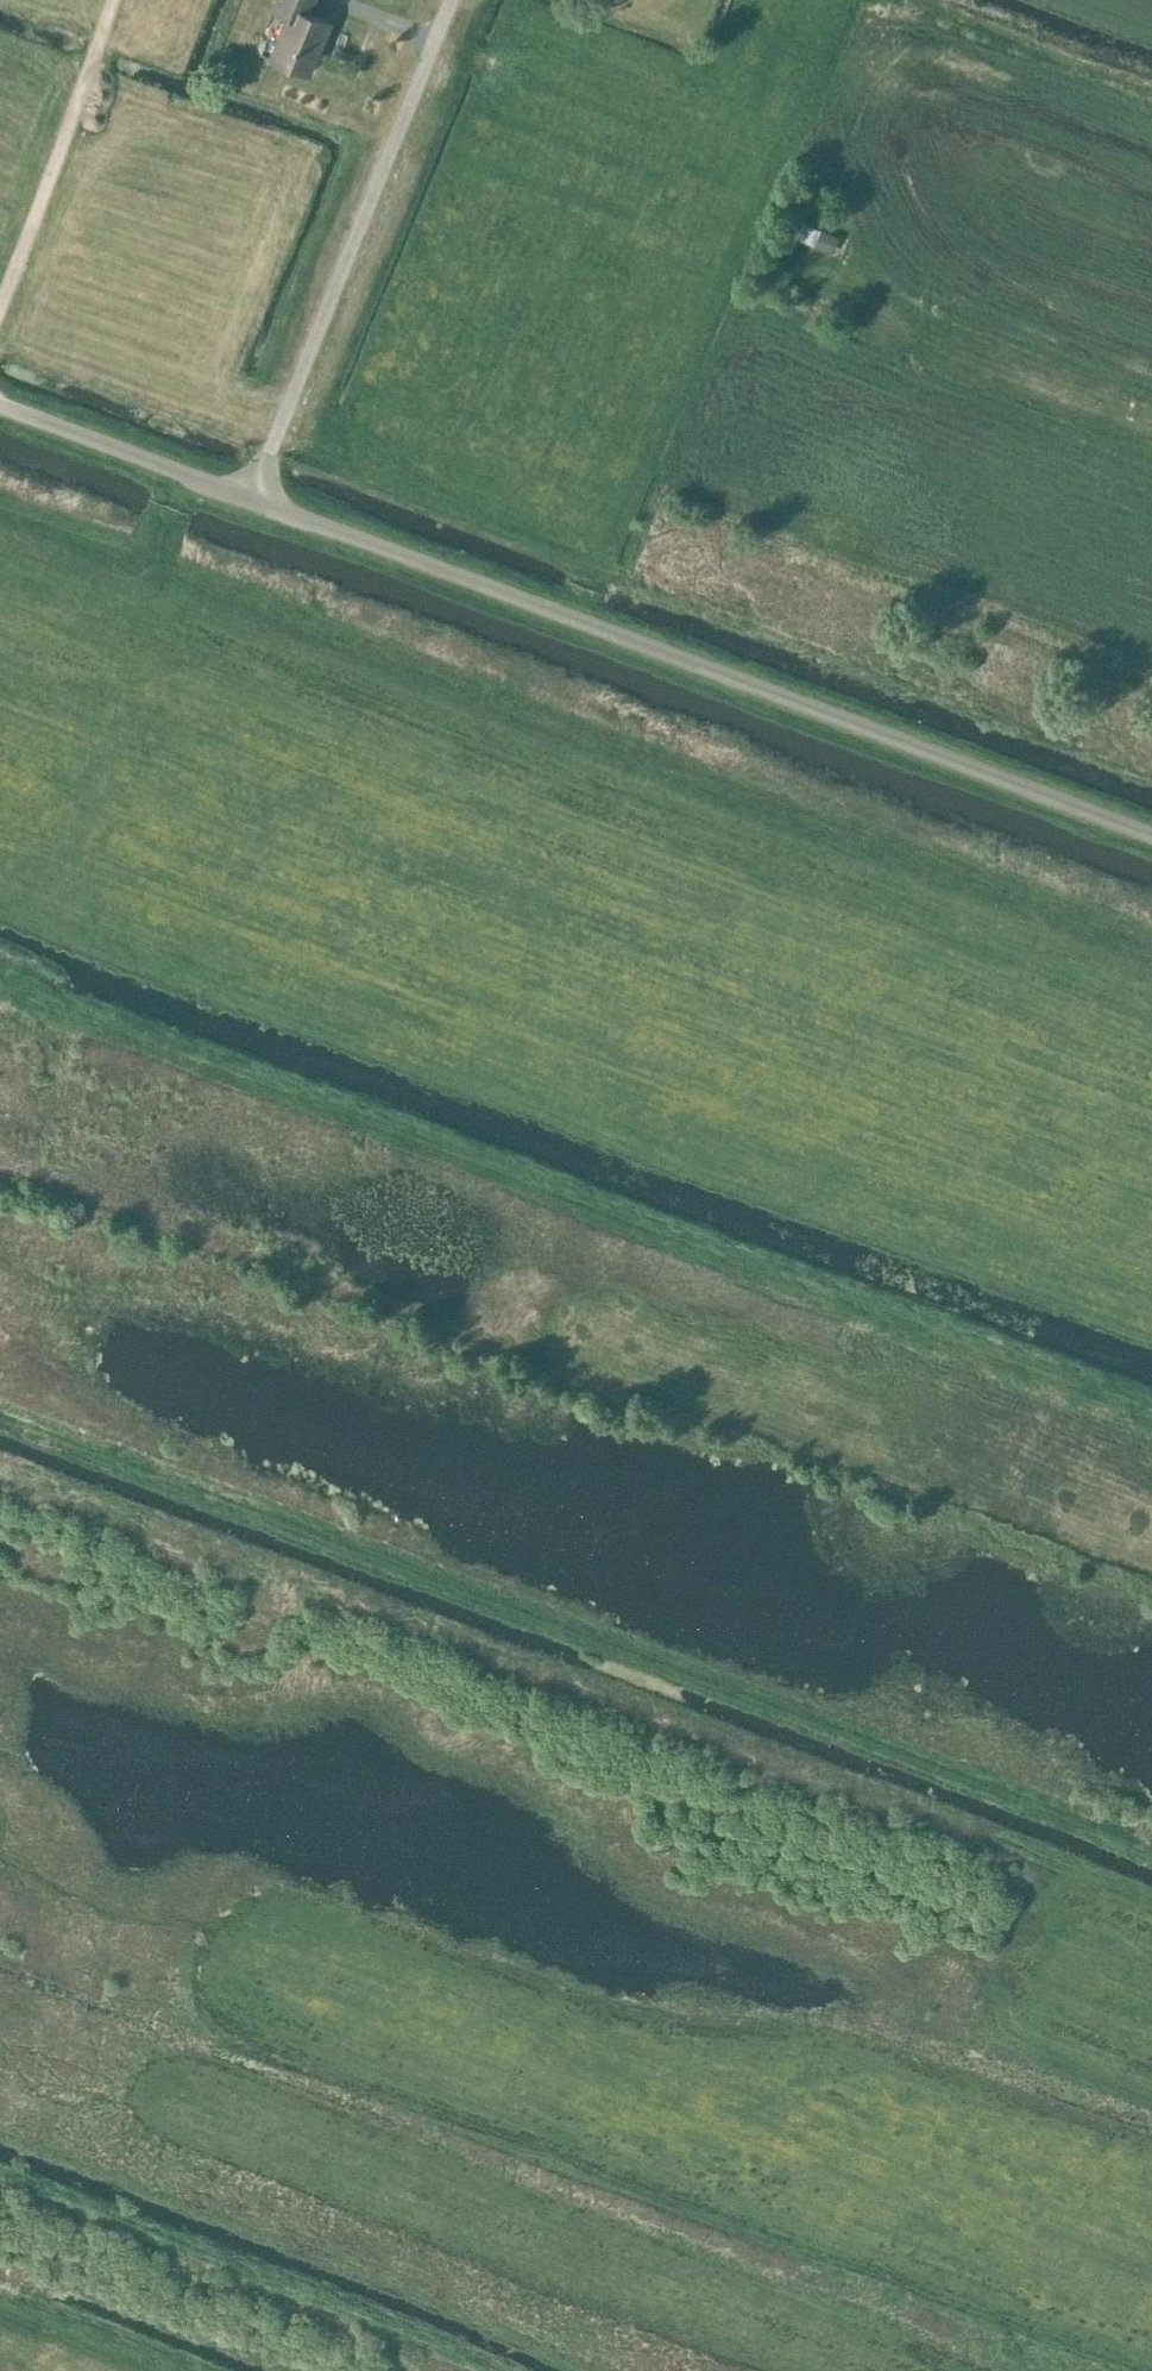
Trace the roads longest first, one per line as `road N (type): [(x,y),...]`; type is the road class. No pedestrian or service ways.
road 1 (unclassified): [(1151,837),(0,408)]
road 2 (track): [(0,307),(113,0)]

